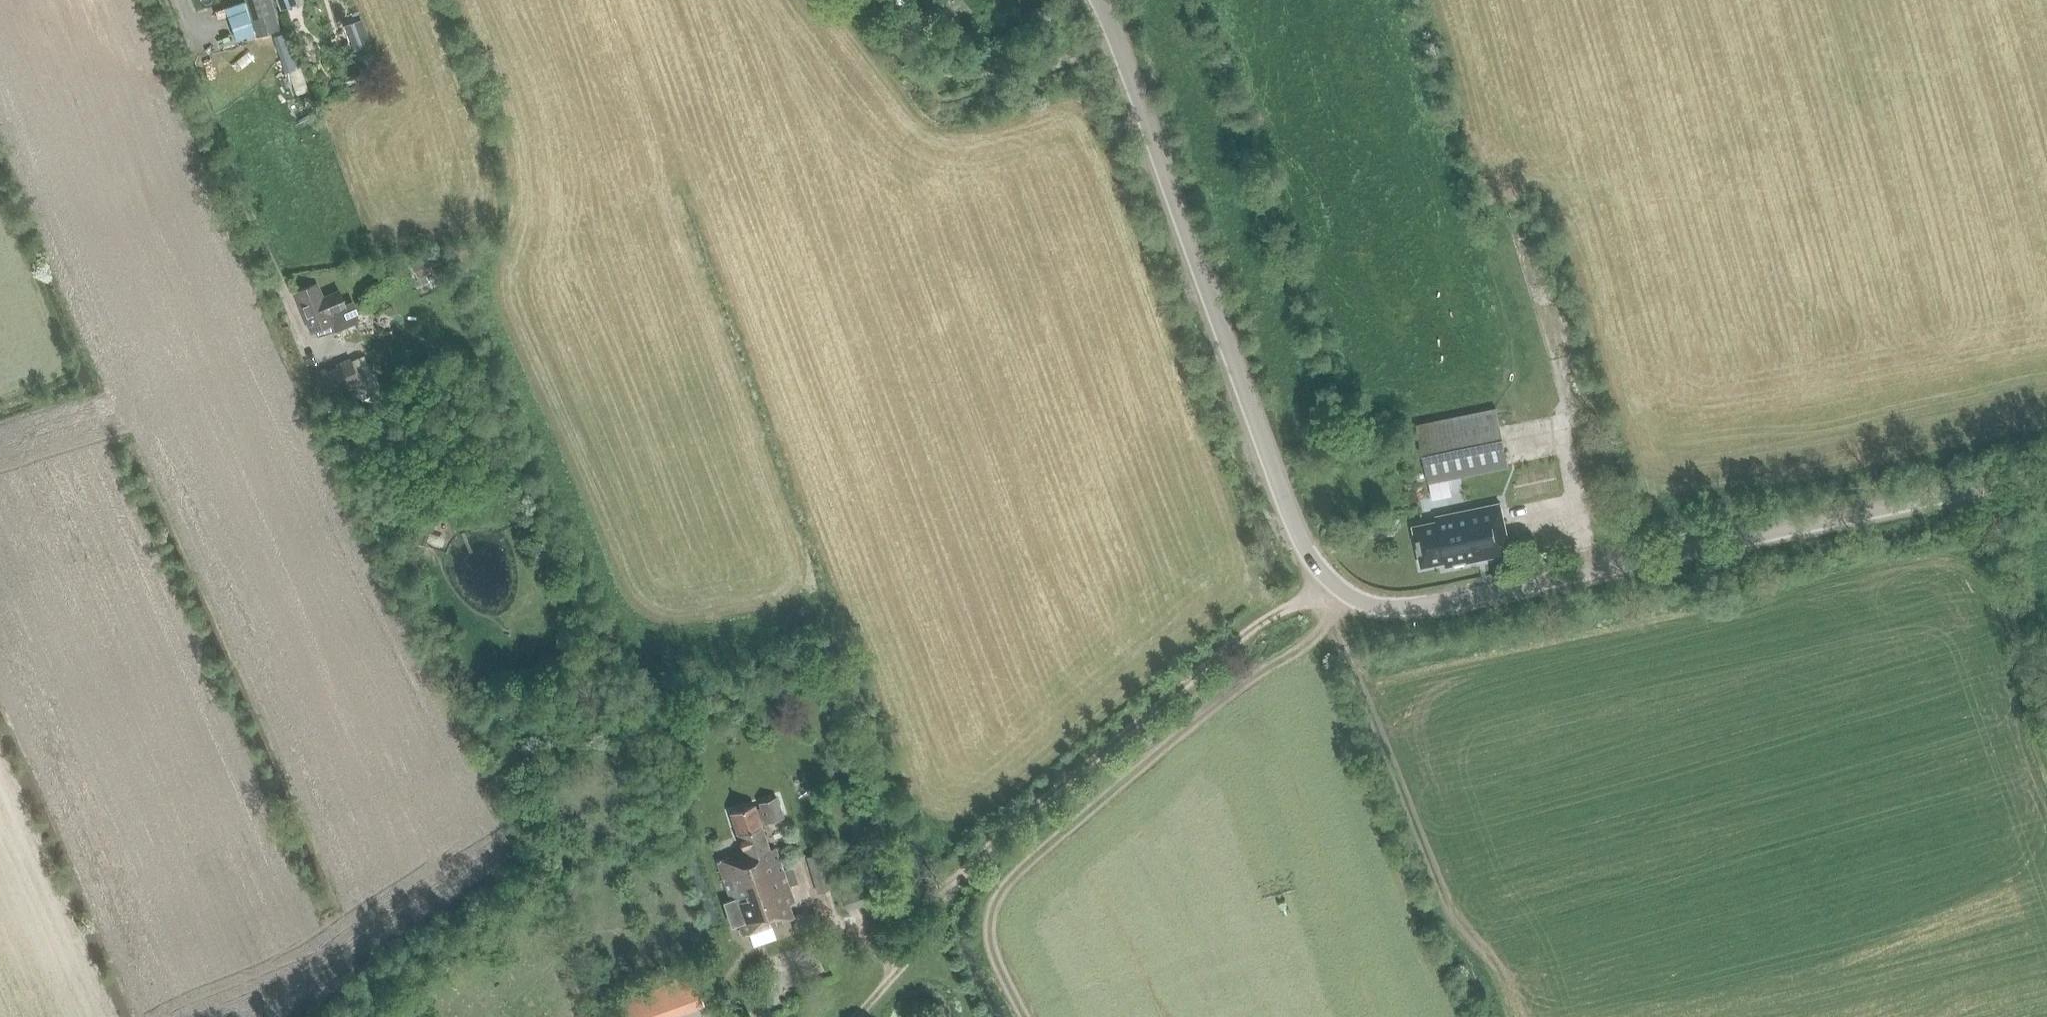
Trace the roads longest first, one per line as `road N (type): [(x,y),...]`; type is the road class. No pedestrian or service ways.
road 1 (tertiary): [(2046,473),(1428,606),(1379,606),(1346,593),(1326,579),(1295,529),(1100,0)]
road 2 (track): [(839,939),(955,882),(975,855),(1265,617),(1326,579)]
road 3 (track): [(163,0),(299,335)]
road 4 (track): [(955,882),(938,920),(856,1016)]

